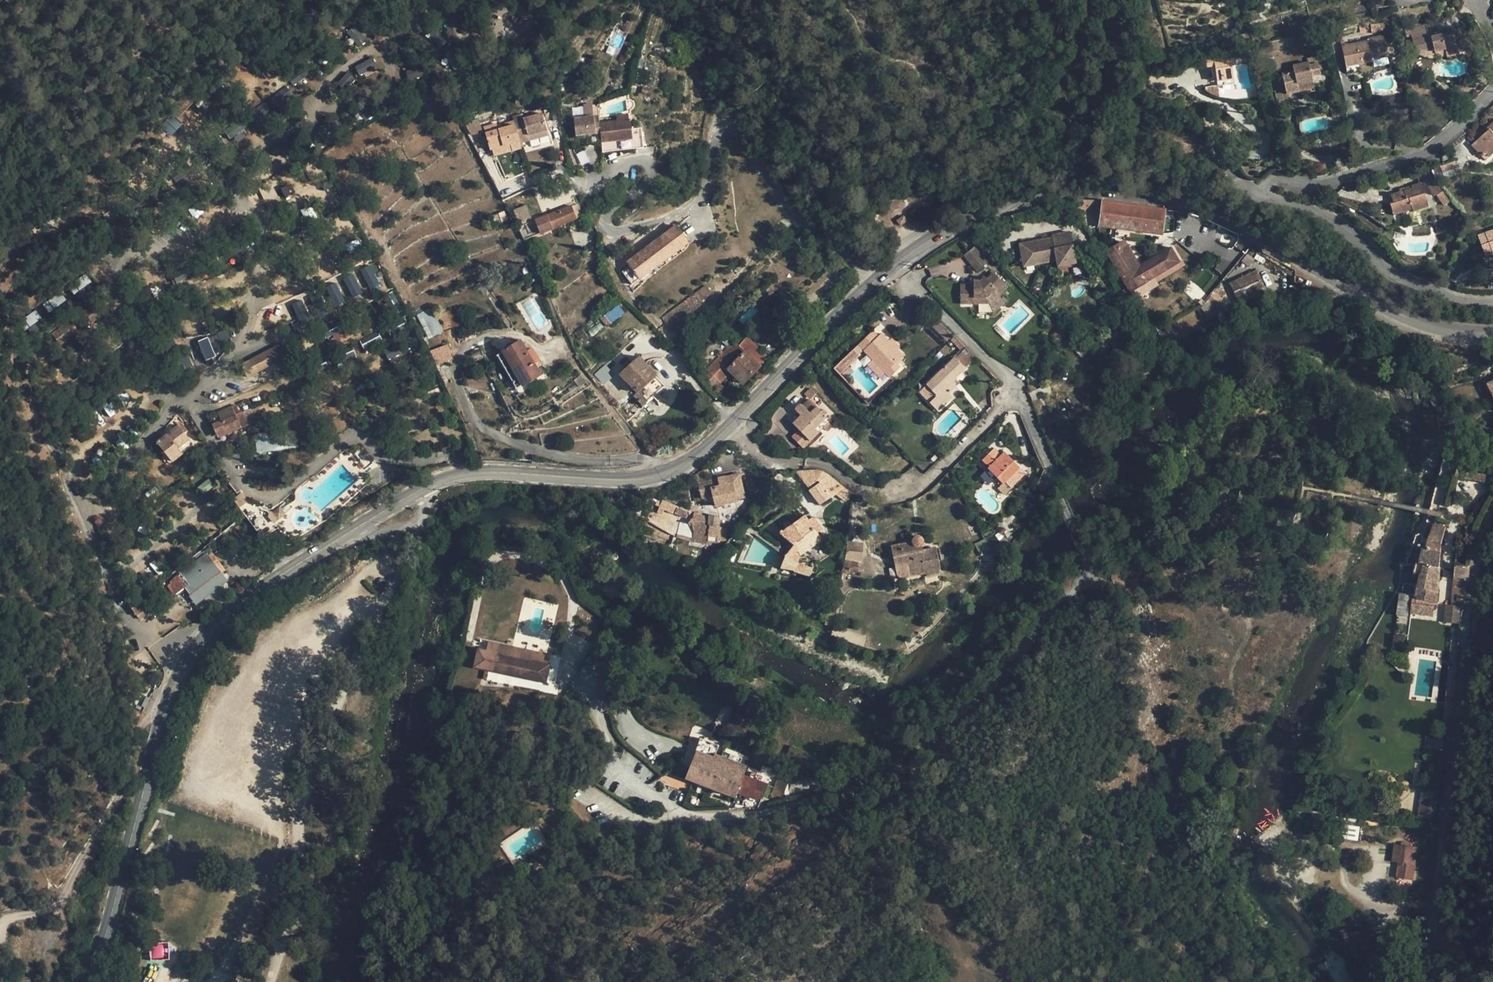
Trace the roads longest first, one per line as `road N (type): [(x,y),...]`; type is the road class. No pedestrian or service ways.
road 1 (secondary): [(145,779),(196,647),(312,554),(451,476),(622,480),(674,470),(701,454),(895,266)]
road 2 (residential): [(895,266),(1010,384),(1073,535),(1083,585),(941,743),(887,780),(778,812),(675,820)]
road 3 (secondary): [(895,266),(961,223),(1094,188),(1221,213),(1404,318),(1433,328),(1492,330)]
road 4 (residential): [(1492,300),(1398,277),(1322,216),(1265,192),(1272,181),(1335,182),(1424,152),(1492,91)]
road 5 (unclassified): [(1426,981),(1463,641),(1480,531),(1492,501)]
road 6 (unclassified): [(145,779),(125,794),(59,907),(0,918)]
road 7 (secondary): [(87,981),(145,779)]

